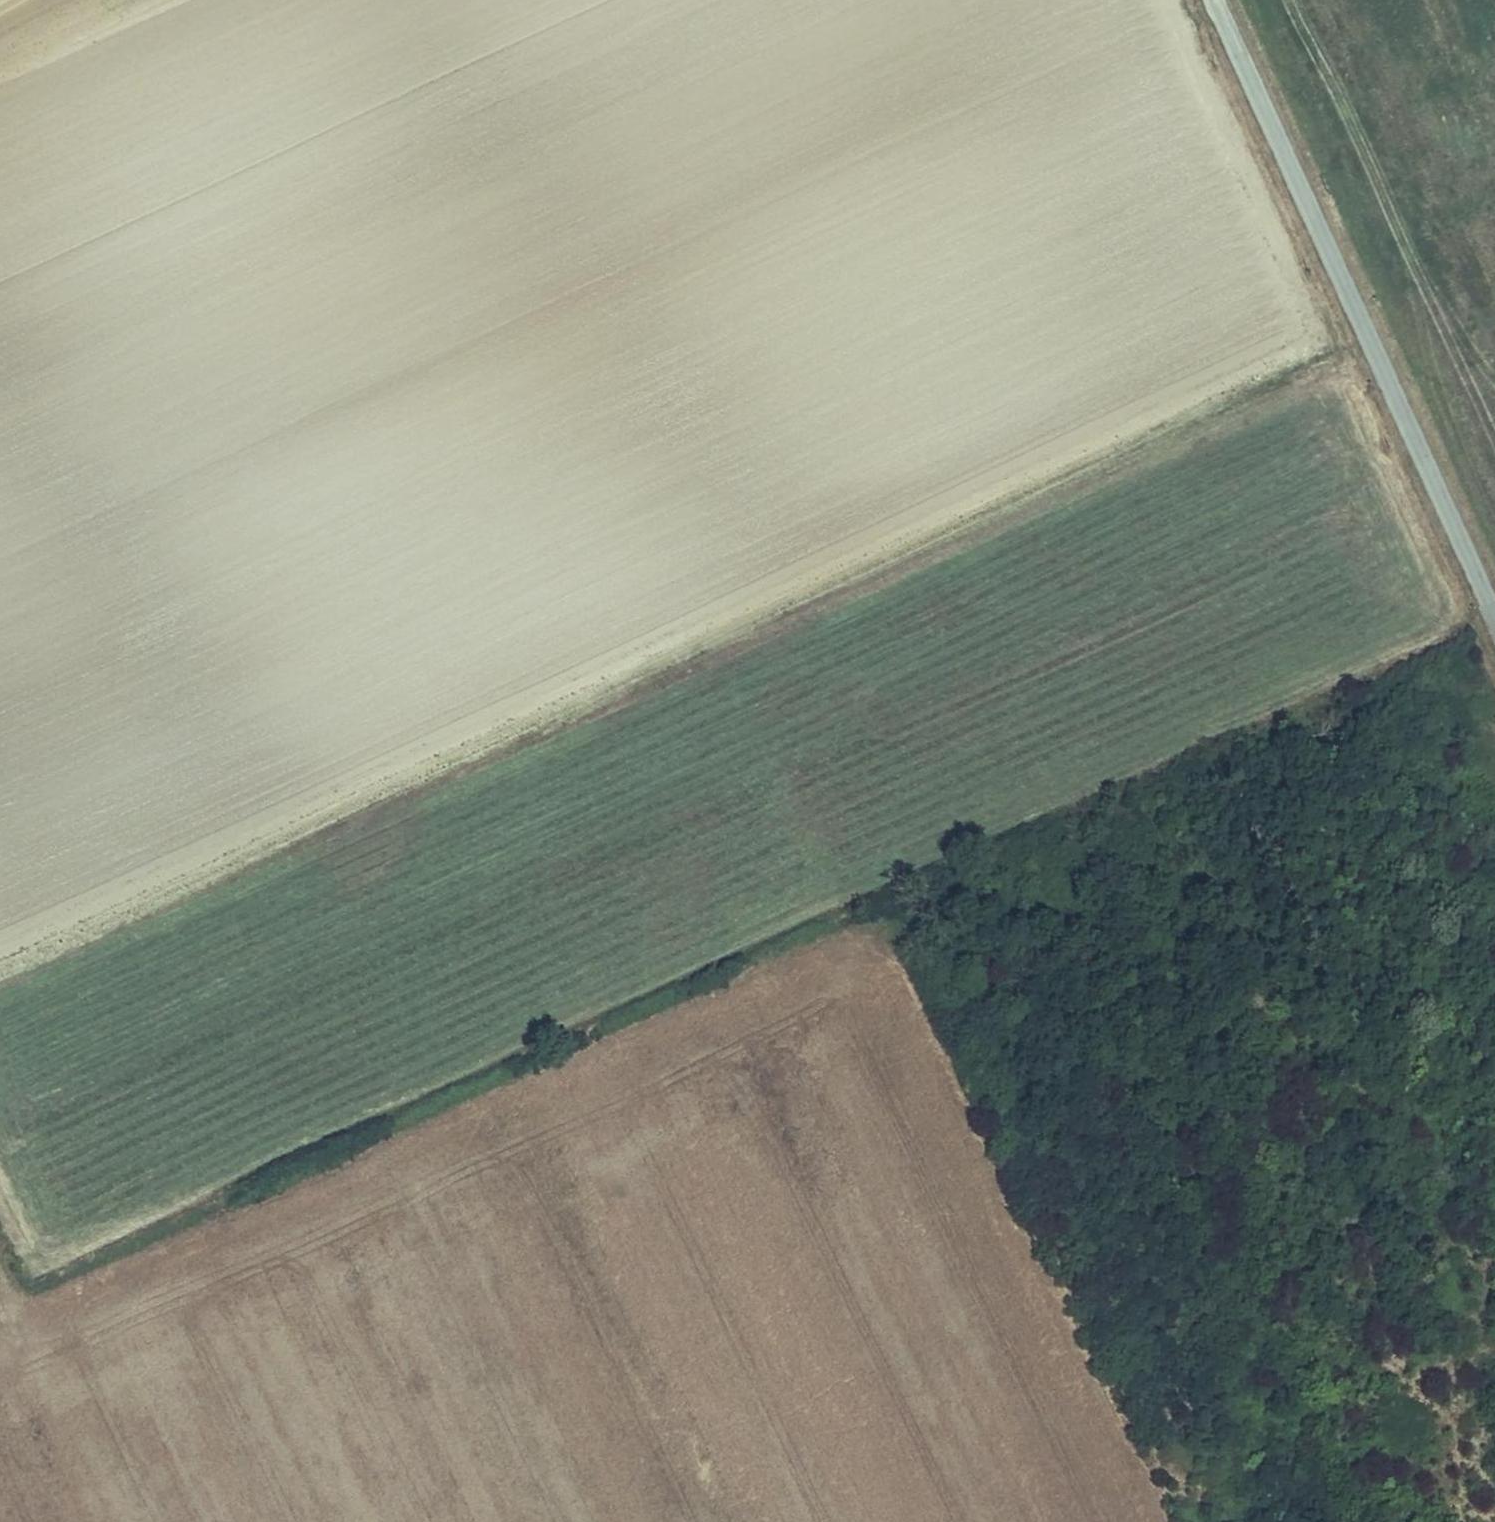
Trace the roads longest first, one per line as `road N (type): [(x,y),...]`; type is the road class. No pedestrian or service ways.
road 1 (unclassified): [(1494,617),(1215,0)]

